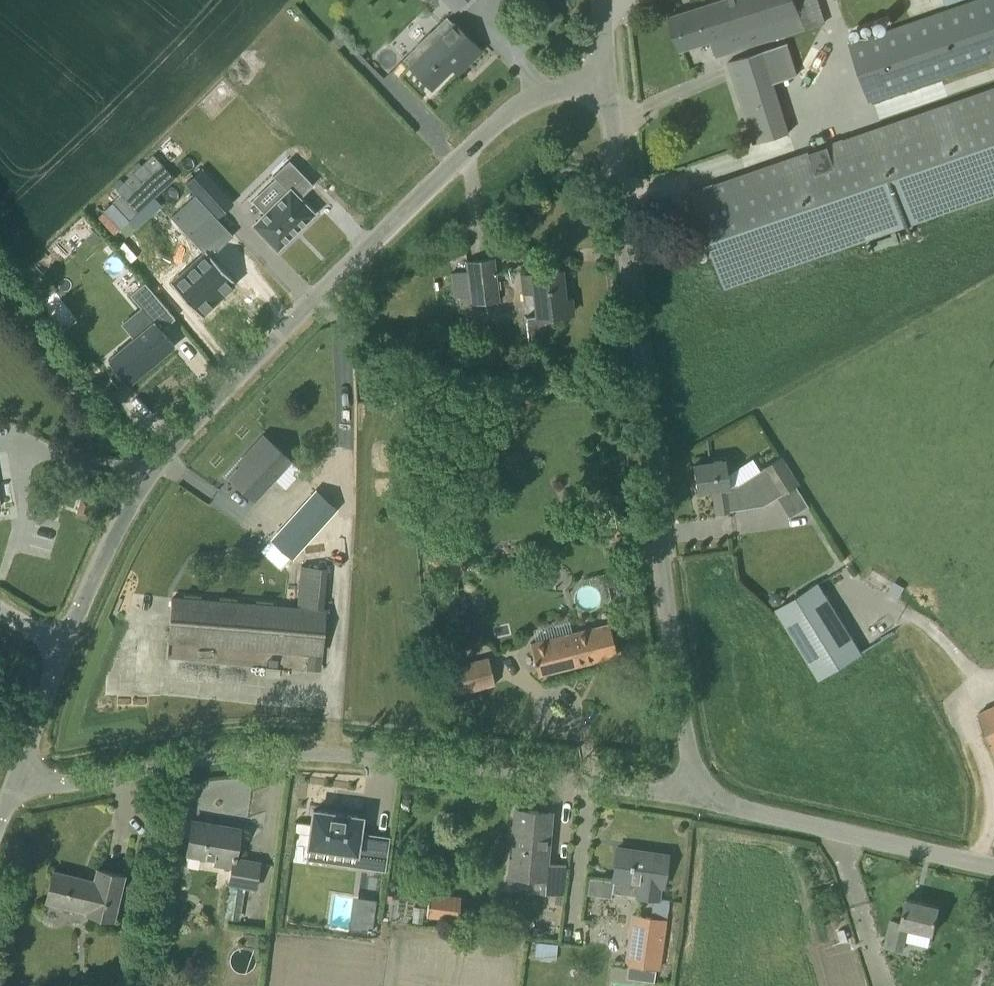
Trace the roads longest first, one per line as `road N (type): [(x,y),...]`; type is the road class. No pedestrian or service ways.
road 1 (unclassified): [(63,644),(141,495),(208,420),(525,116),(611,80)]
road 2 (unclassified): [(696,796),(611,80)]
road 3 (unclassified): [(696,796),(559,766),(299,745),(171,754),(12,786)]
road 4 (unclassified): [(993,855),(696,796)]
road 5 (unclassified): [(12,786),(63,644)]

